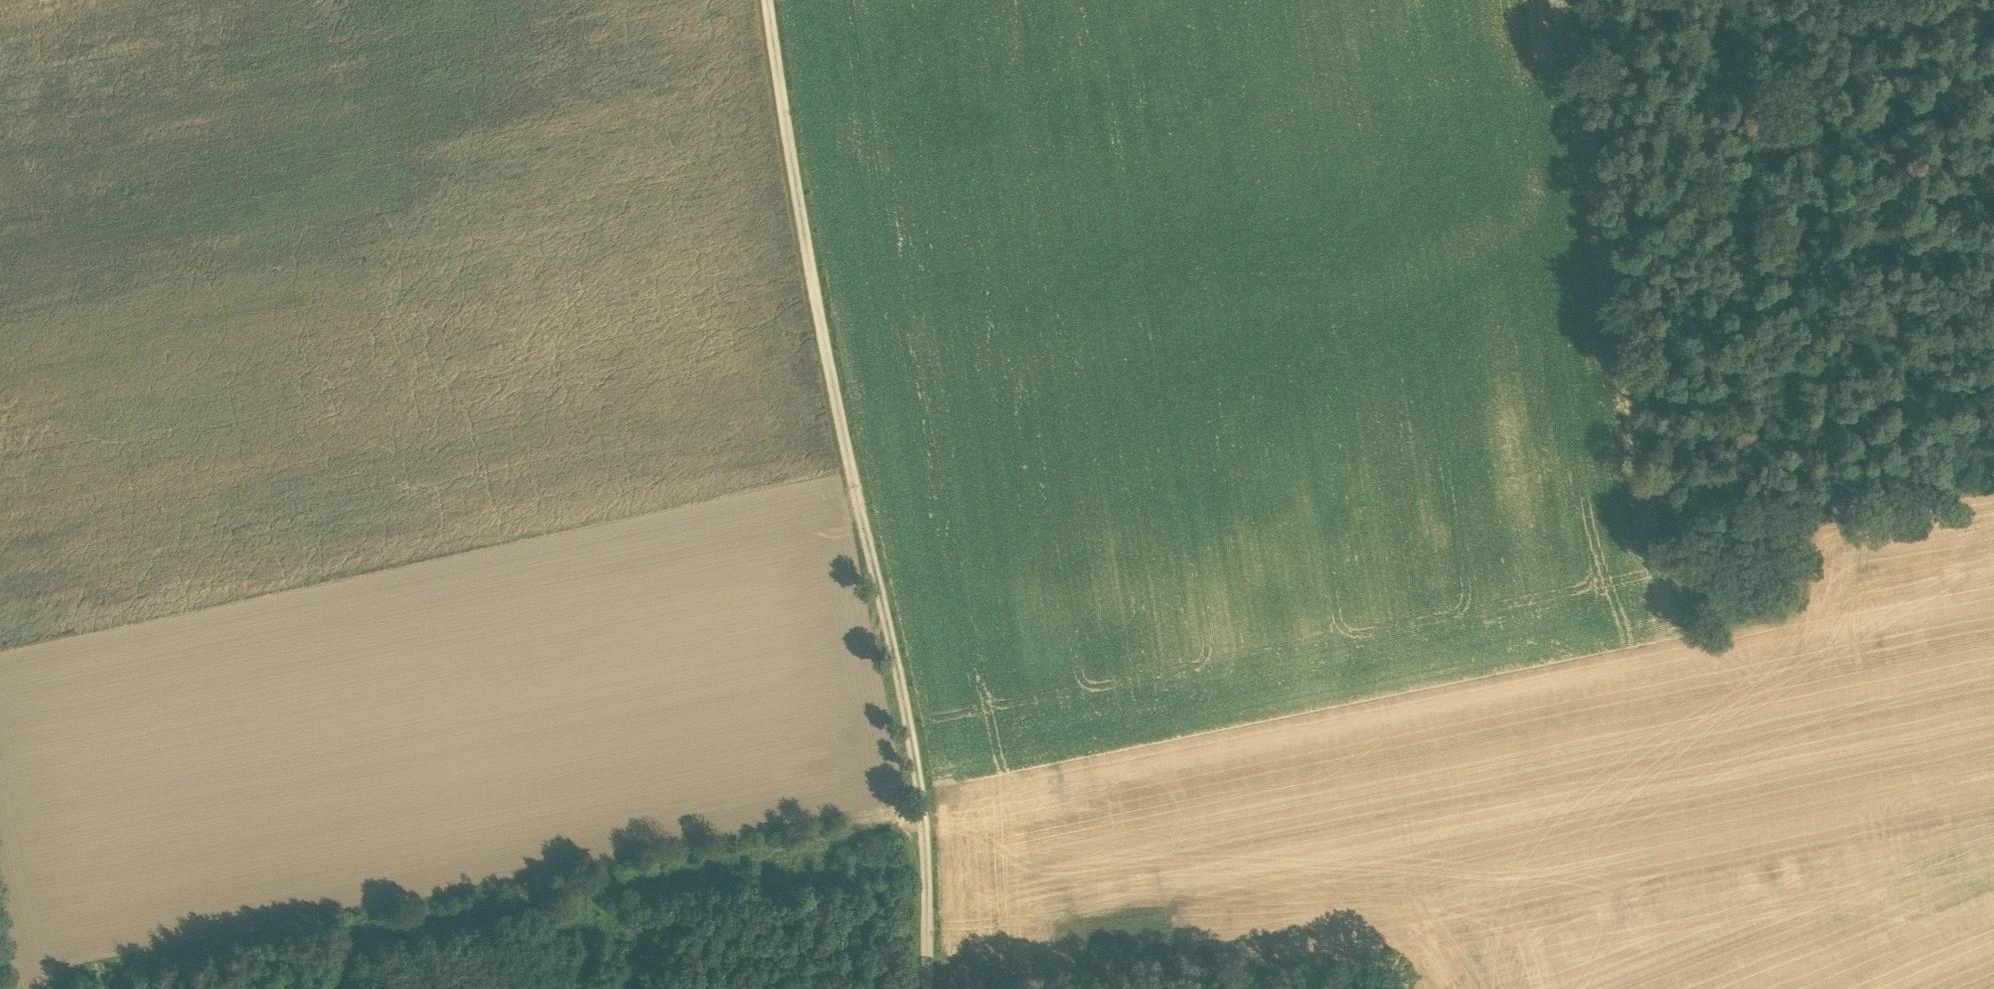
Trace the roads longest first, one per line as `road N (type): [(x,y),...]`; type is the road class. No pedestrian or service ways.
road 1 (track): [(773,0),(807,253),(918,778),(925,988)]

